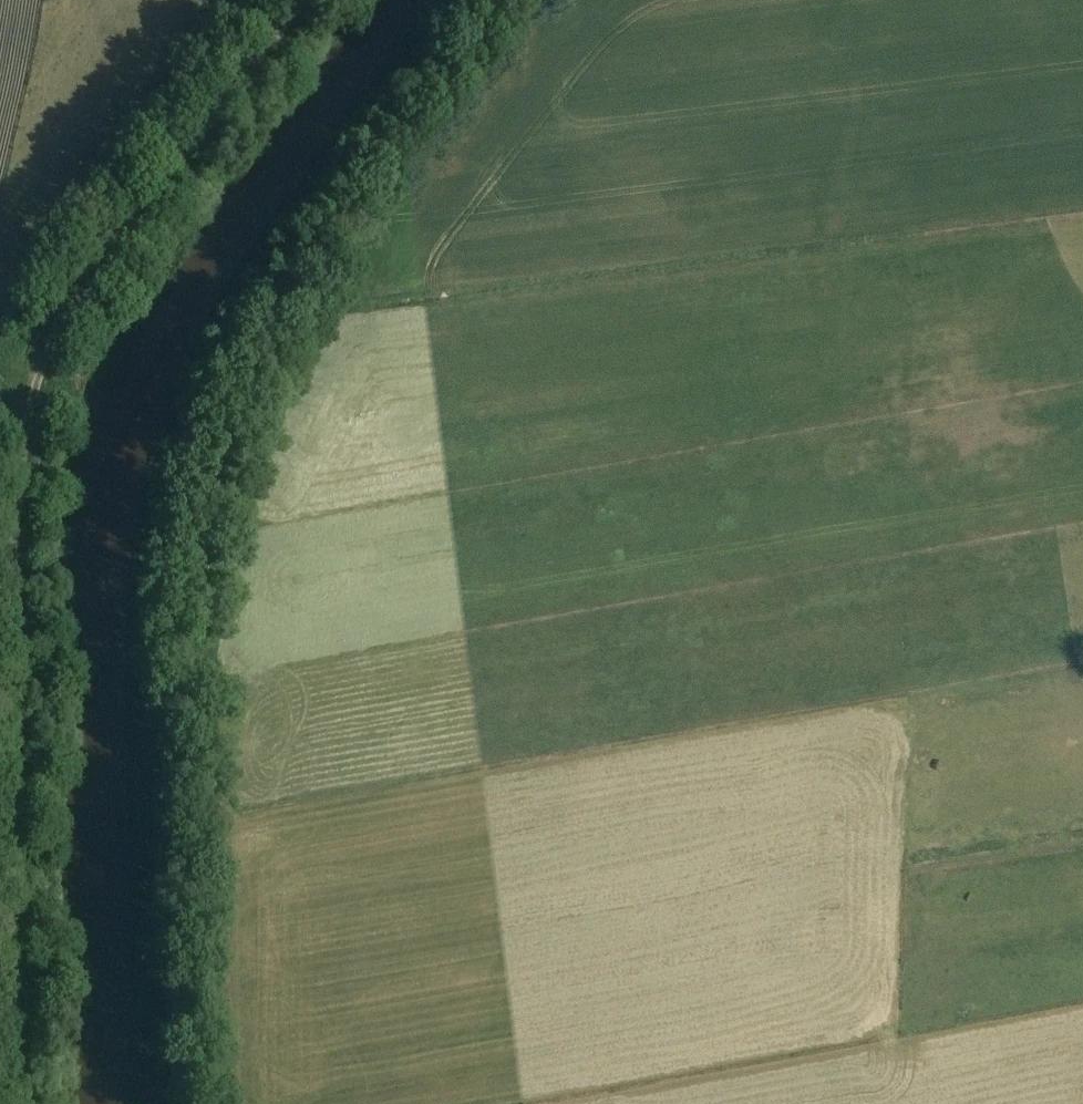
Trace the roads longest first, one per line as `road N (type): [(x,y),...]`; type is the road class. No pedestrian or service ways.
road 1 (track): [(295,0),(89,279),(49,346),(30,416),(9,552),(14,1103)]

